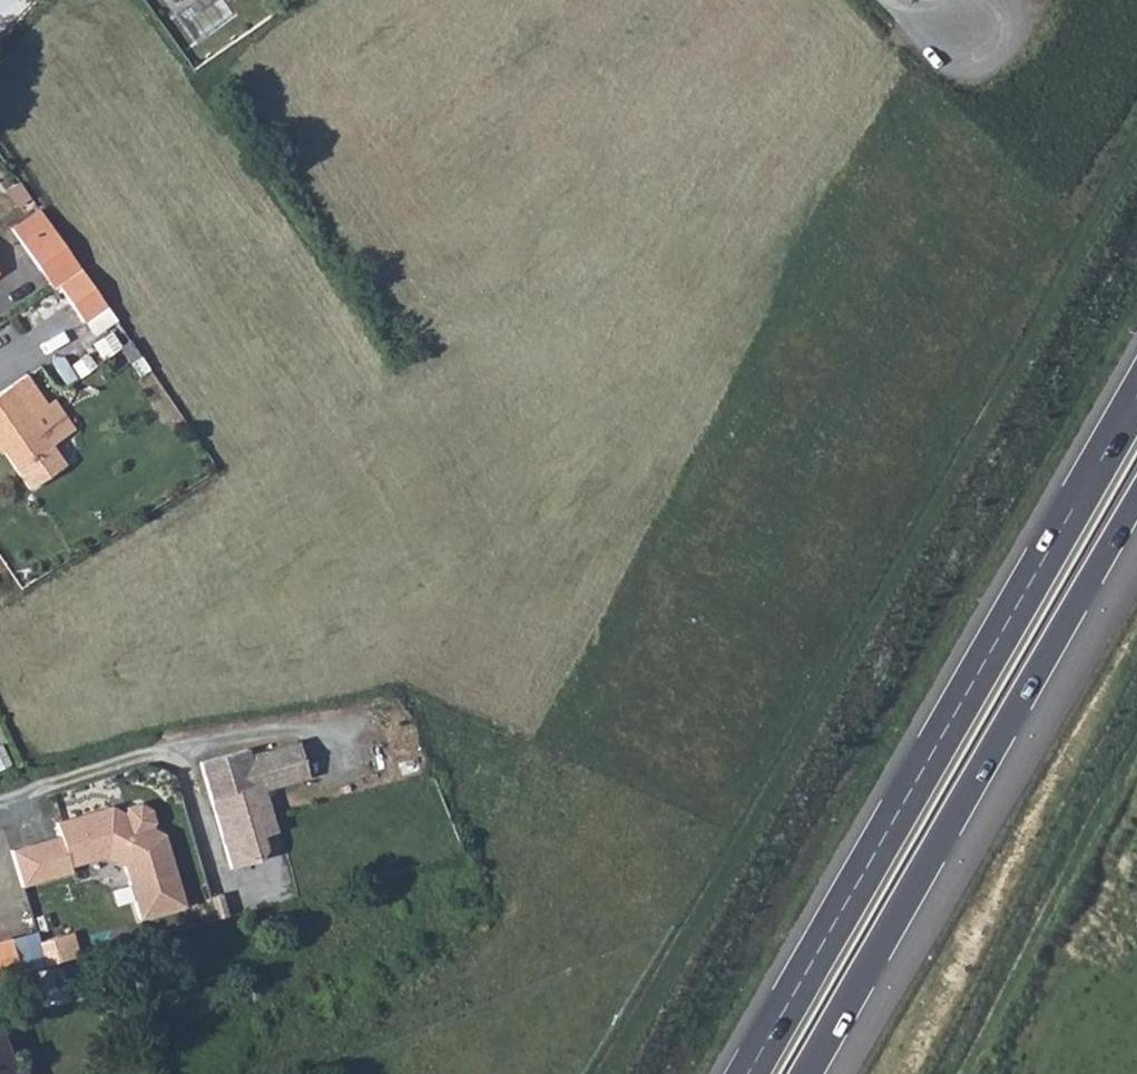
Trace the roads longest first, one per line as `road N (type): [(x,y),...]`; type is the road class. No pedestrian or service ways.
road 1 (trunk): [(1136,395),(748,1073)]
road 2 (trunk): [(807,1073),(1136,492)]
road 3 (track): [(1136,828),(1025,1028),(1014,1073)]

